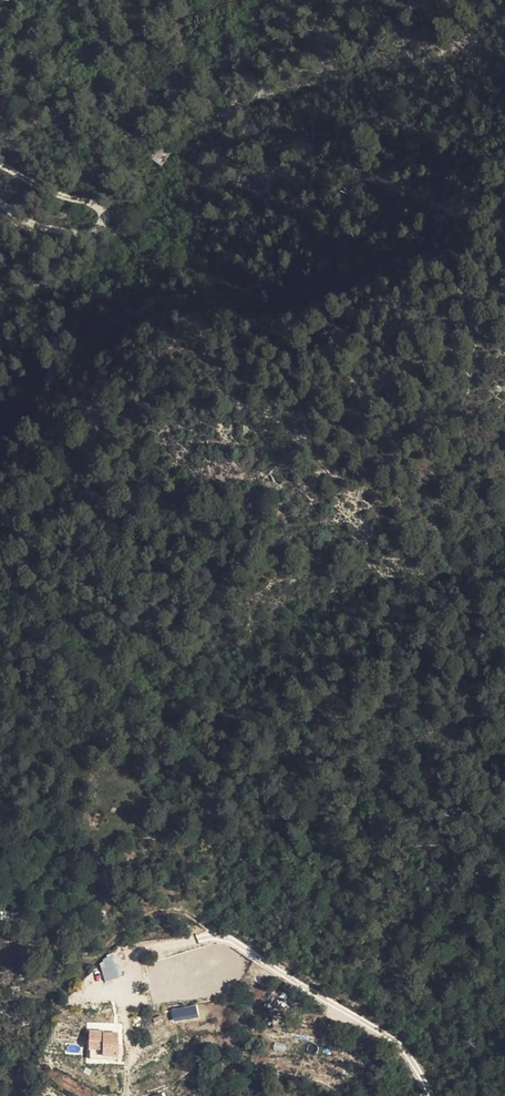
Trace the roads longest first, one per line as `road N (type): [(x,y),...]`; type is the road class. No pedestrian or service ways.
road 1 (track): [(430,1095),(392,1039),(181,913),(151,913),(115,938),(99,961)]
road 2 (track): [(0,200),(17,217),(52,229),(83,233),(104,217),(97,206),(0,164)]

